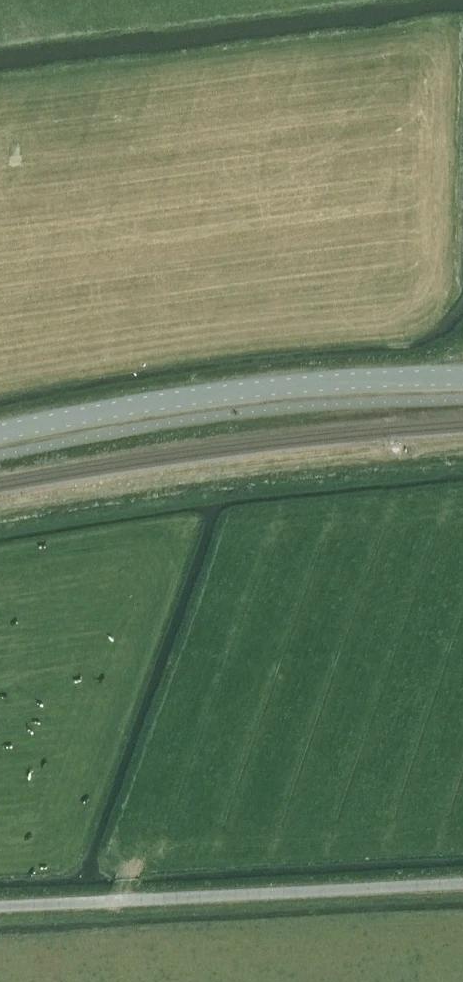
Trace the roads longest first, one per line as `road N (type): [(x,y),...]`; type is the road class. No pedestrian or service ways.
road 1 (tertiary): [(0,433),(274,387),(462,377)]
road 2 (track): [(0,906),(462,882)]

